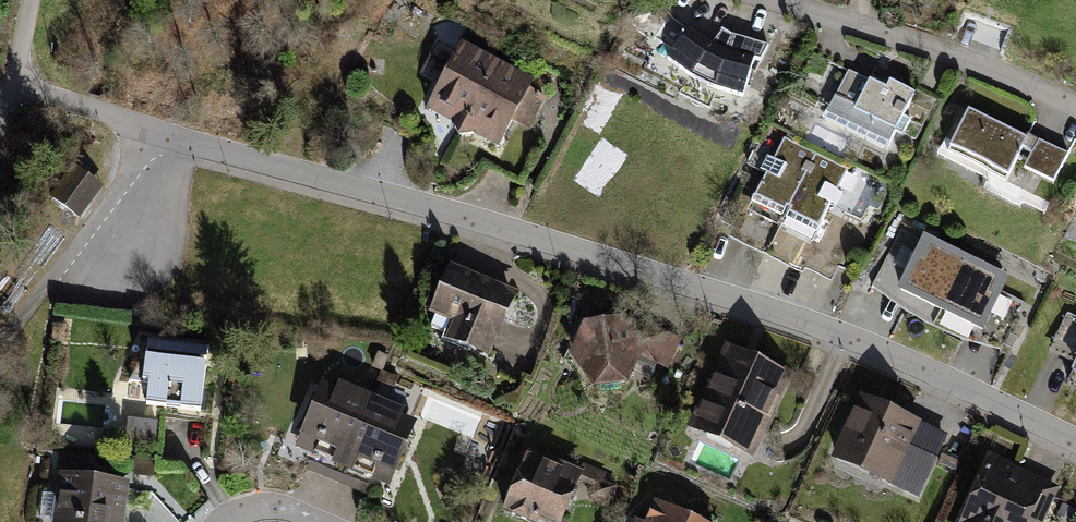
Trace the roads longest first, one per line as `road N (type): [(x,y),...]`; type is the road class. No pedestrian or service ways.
road 1 (residential): [(1075,442),(836,336),(715,293),(156,132),(14,80)]
road 2 (residential): [(1075,106),(984,66),(782,0)]

